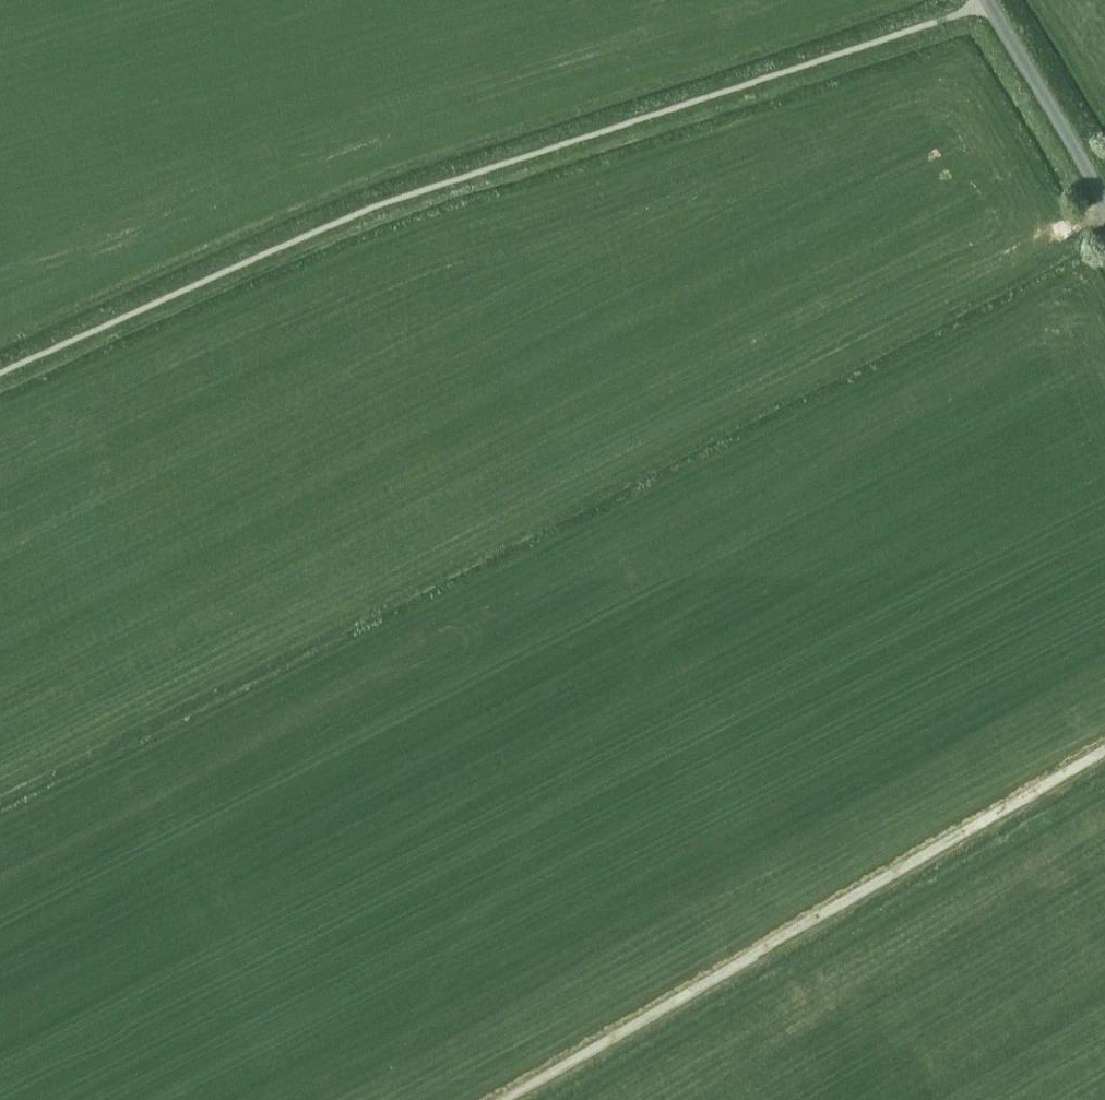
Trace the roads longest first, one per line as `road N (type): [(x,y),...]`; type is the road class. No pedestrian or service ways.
road 1 (unclassified): [(1104,205),(988,0)]

